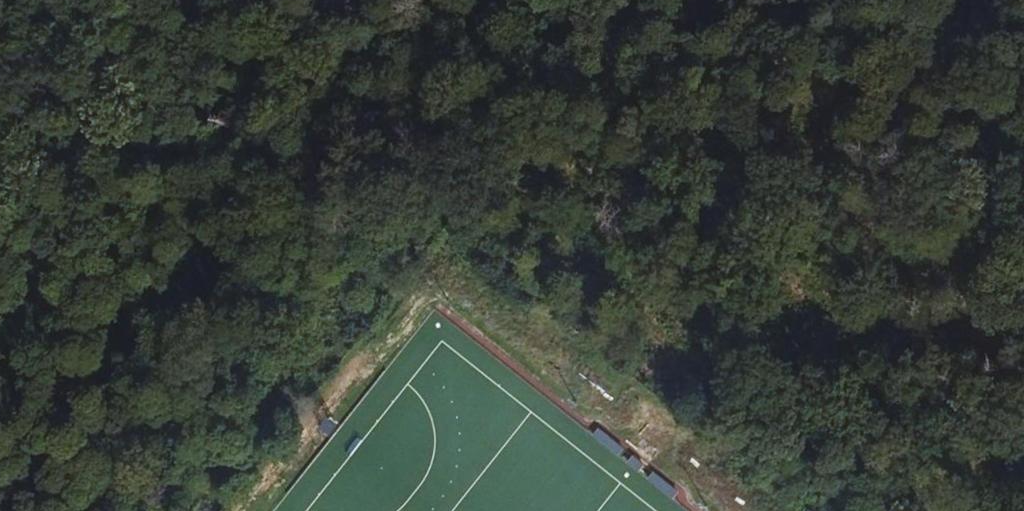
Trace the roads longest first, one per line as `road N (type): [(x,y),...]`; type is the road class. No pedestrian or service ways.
road 1 (track): [(0,244),(189,0)]

